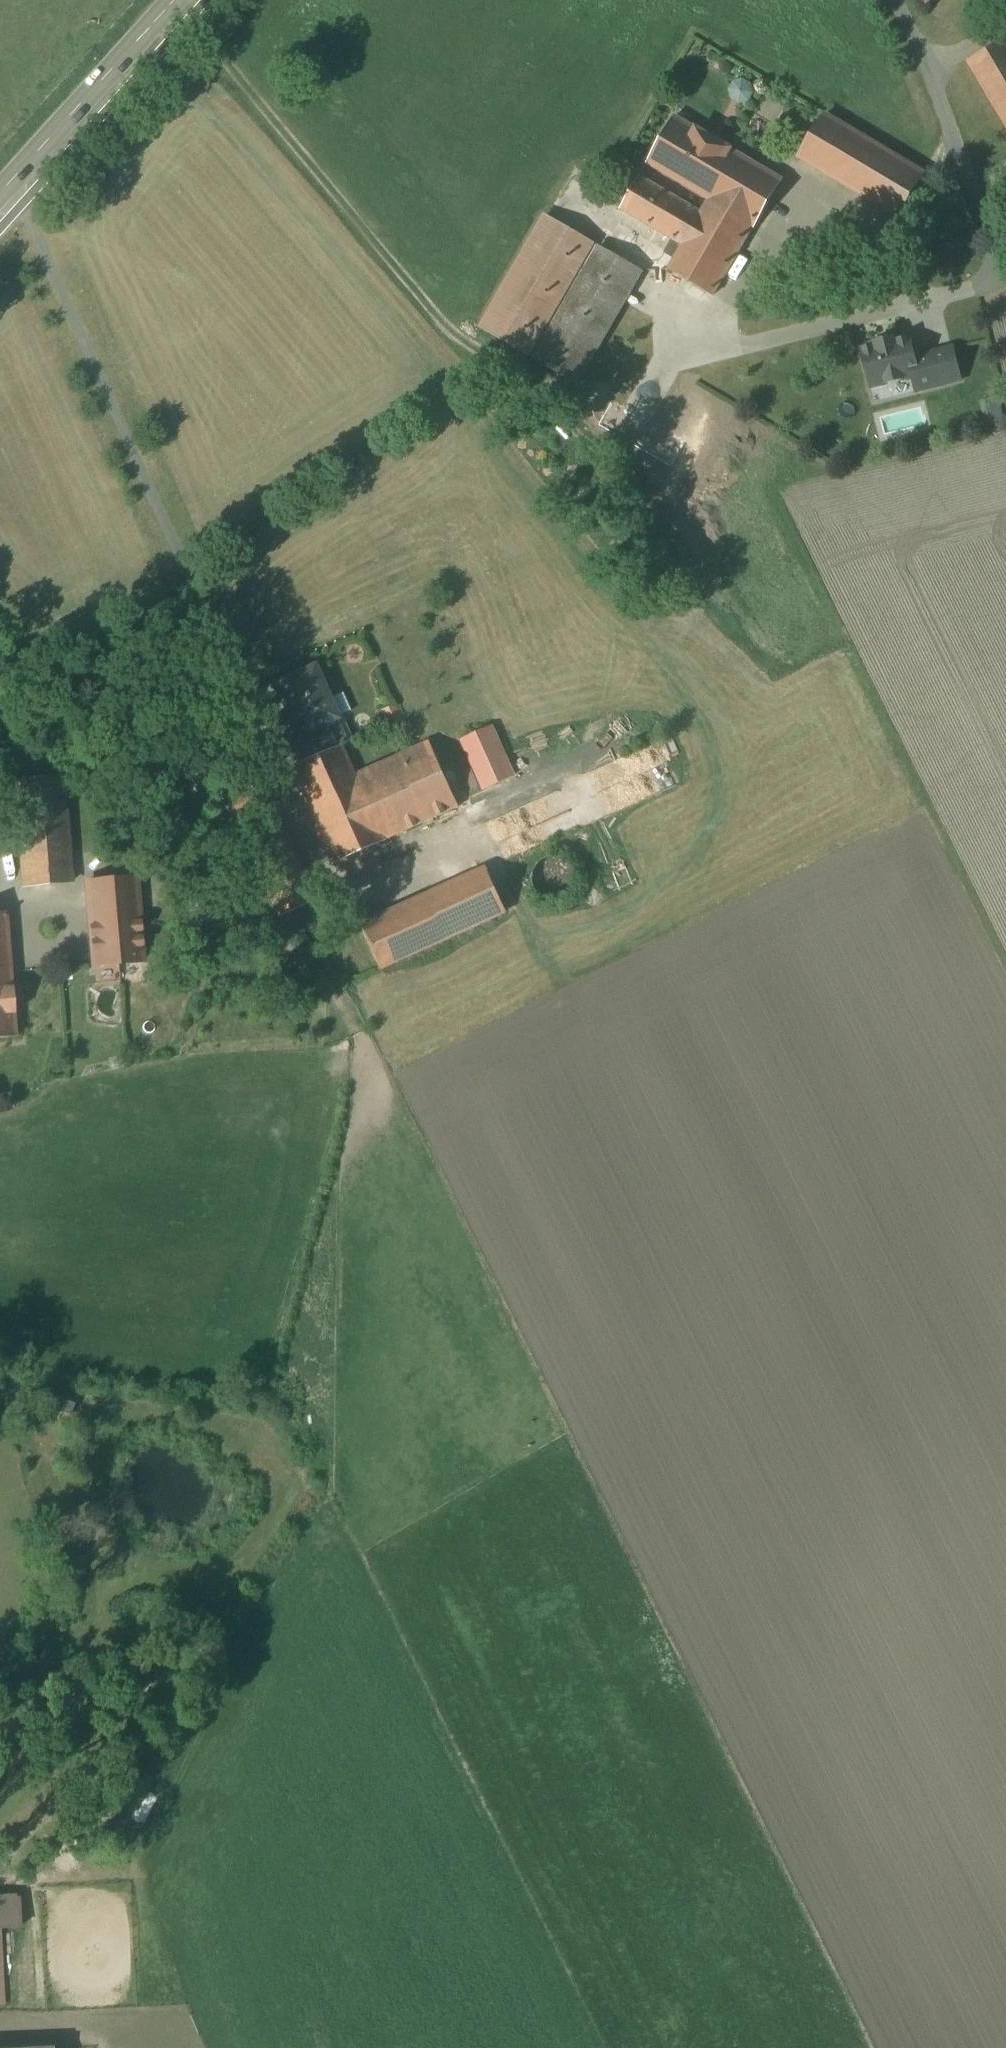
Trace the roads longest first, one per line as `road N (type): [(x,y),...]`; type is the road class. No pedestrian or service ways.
road 1 (secondary): [(175,0),(0,193)]

